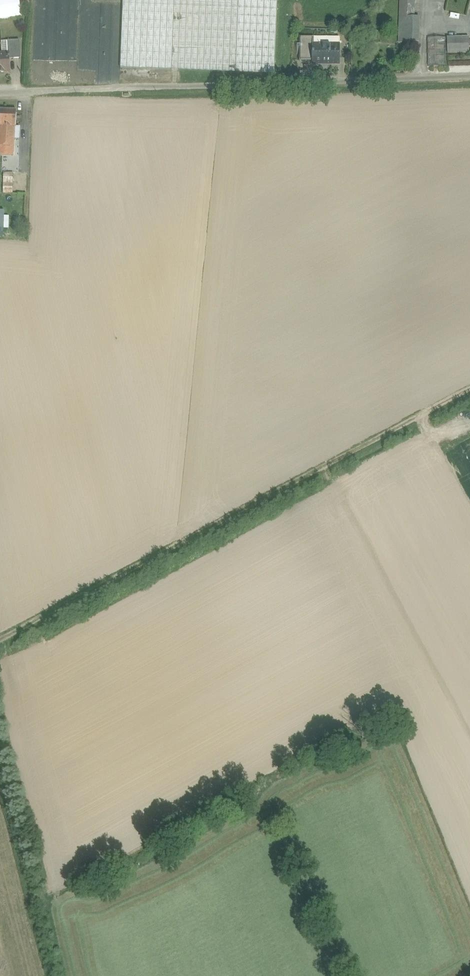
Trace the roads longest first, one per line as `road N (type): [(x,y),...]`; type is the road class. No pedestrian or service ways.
road 1 (unclassified): [(0,92),(469,76)]

